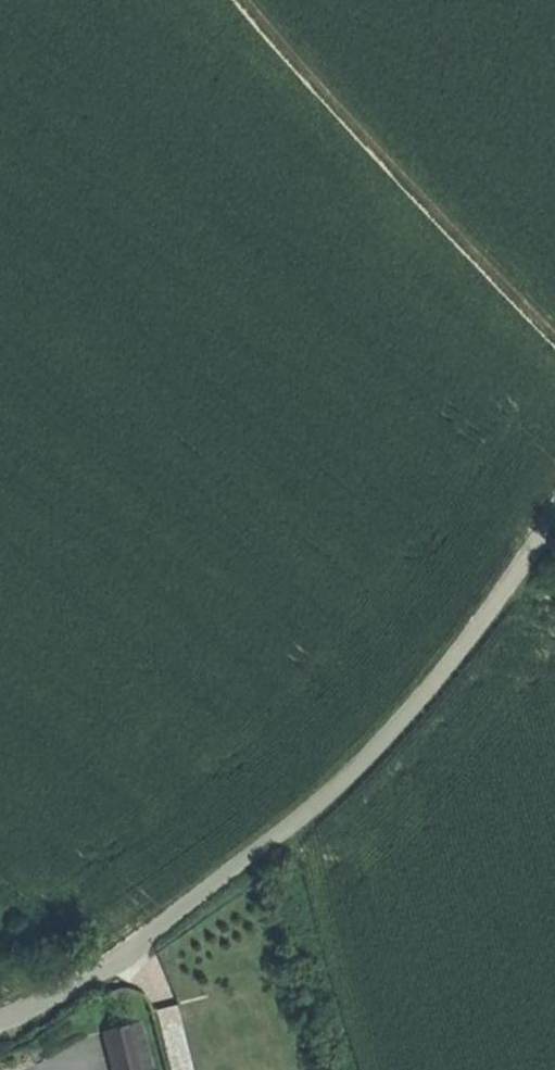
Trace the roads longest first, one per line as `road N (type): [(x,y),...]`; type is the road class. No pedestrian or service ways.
road 1 (residential): [(0,1026),(133,955),(339,787),(419,702),(554,524)]
road 2 (track): [(240,0),(377,156),(554,338)]

